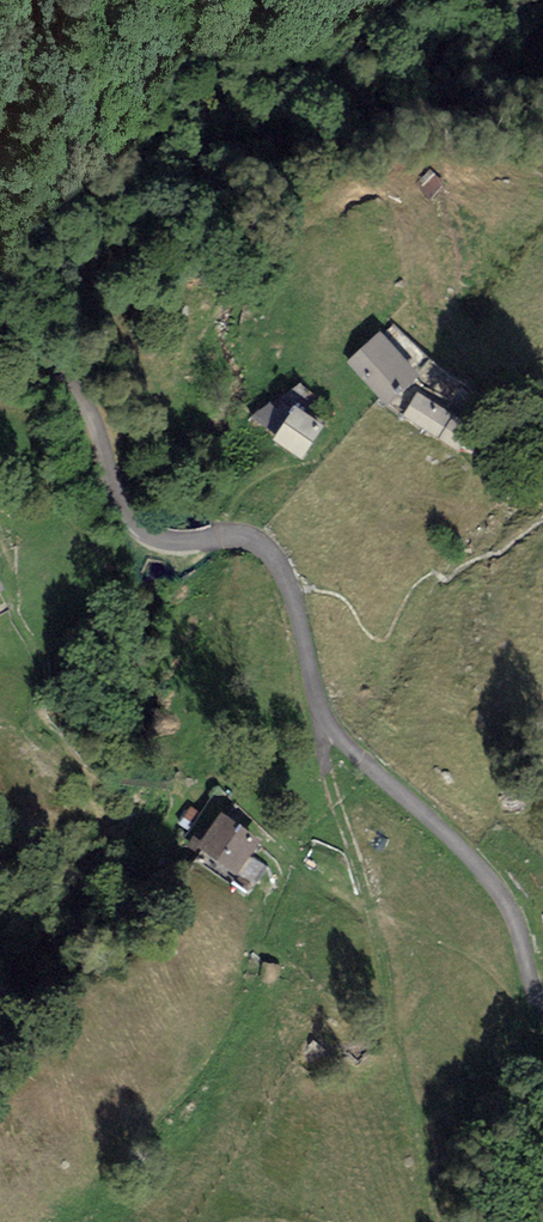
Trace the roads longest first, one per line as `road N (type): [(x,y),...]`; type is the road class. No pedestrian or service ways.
road 1 (track): [(534,1000),(514,916),(494,881),(469,851),(335,735),(287,578),(248,544),(169,541),(134,526),(79,393),(0,300)]
road 2 (track): [(322,710),(372,909),(402,1081),(441,1221)]

